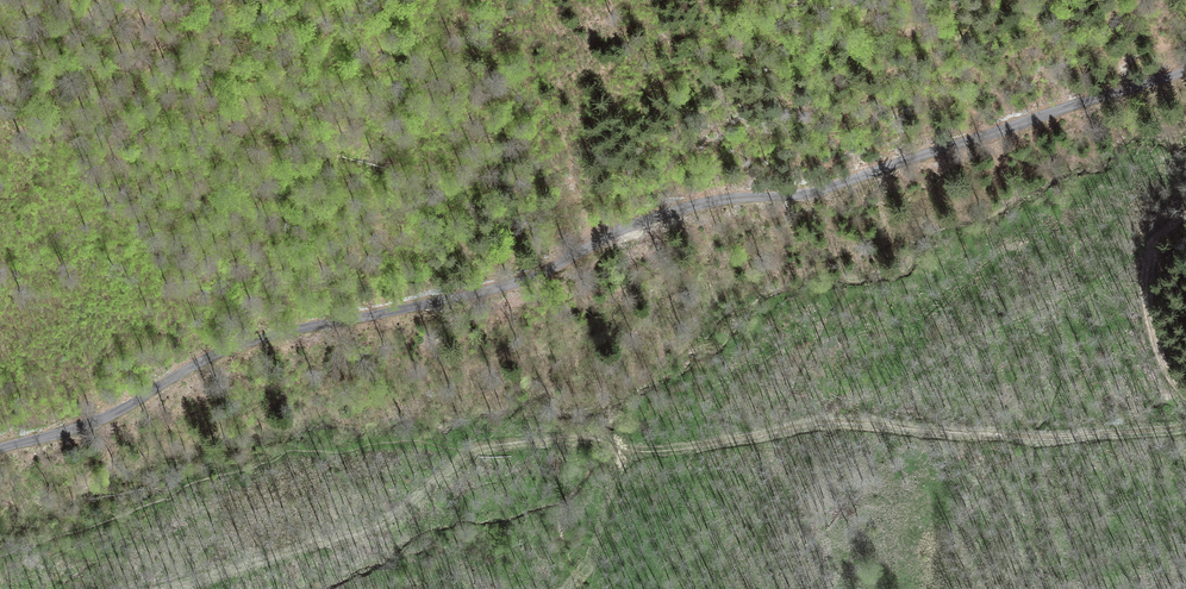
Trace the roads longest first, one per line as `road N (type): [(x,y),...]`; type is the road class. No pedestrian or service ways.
road 1 (unclassified): [(0,448),(87,425),(221,354),(512,279),(648,218),(813,192),(1185,65)]
road 2 (track): [(1185,427),(1039,438),(825,421),(666,450),(575,436),(483,445),(387,521),(171,588)]
road 3 (track): [(1185,392),(1165,364),(1147,301),(1154,248),(1185,215)]
road 4 (track): [(622,449),(599,536),(570,588)]

